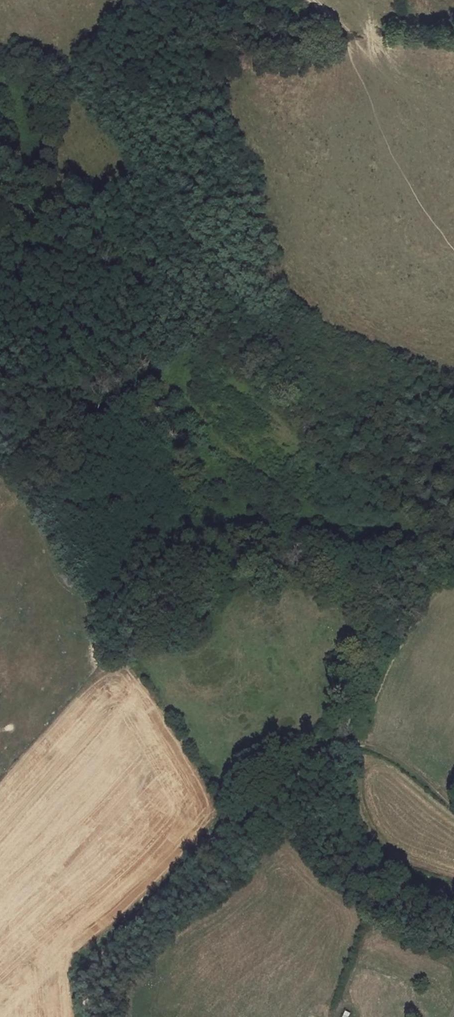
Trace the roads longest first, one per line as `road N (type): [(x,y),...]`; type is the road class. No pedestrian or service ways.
road 1 (track): [(88,1016),(93,966),(227,827),(277,801),(319,757),(337,747),(378,746),(453,805)]

